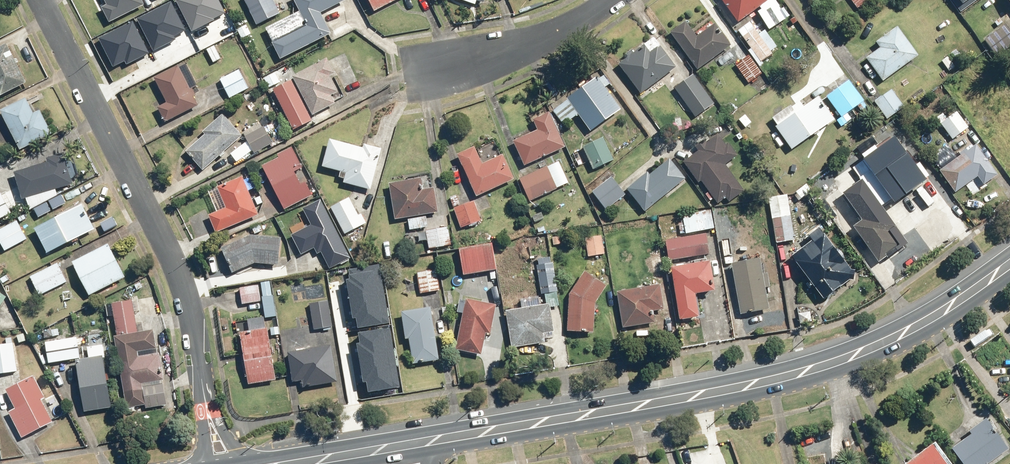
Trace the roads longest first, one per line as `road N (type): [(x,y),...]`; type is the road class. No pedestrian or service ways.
road 1 (primary): [(419,444),(775,380),(852,358),(929,321),(1009,266)]
road 2 (residential): [(41,0),(187,293),(203,379)]
road 3 (residential): [(407,74),(554,37),(609,0)]
road 4 (primary): [(288,463),(419,444)]

